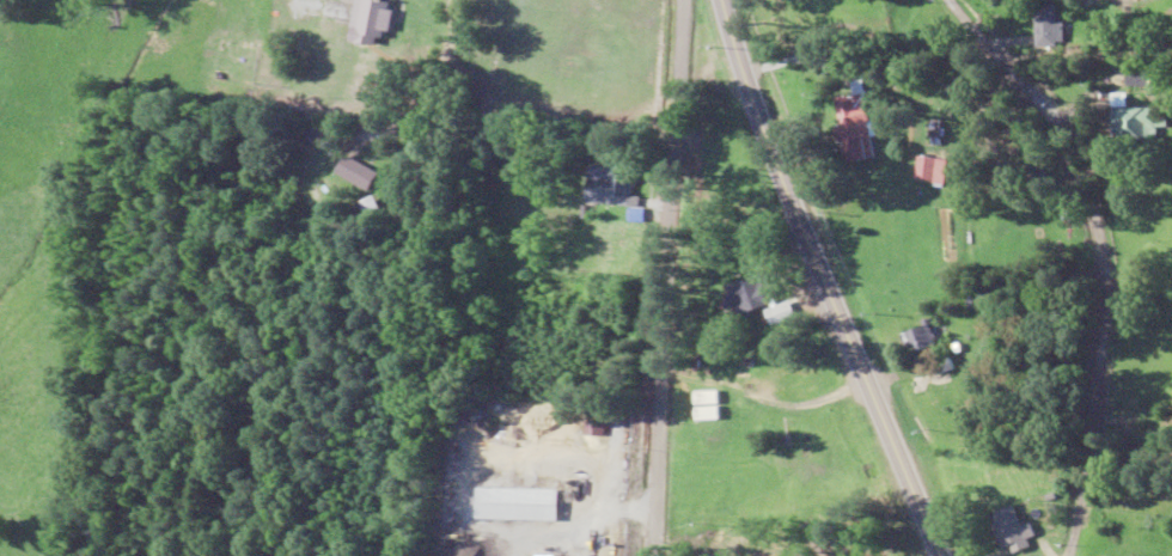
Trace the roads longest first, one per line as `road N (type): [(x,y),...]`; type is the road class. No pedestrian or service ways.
road 1 (residential): [(1067,555),(1101,324),(1097,212),(1045,92),(967,0)]
road 2 (primary): [(931,555),(713,0)]
road 3 (residential): [(647,555),(673,0)]
road 4 (residential): [(210,369),(421,383),(652,378)]
road 5 (residential): [(239,0),(209,384)]
road 6 (residential): [(209,384),(215,555)]

